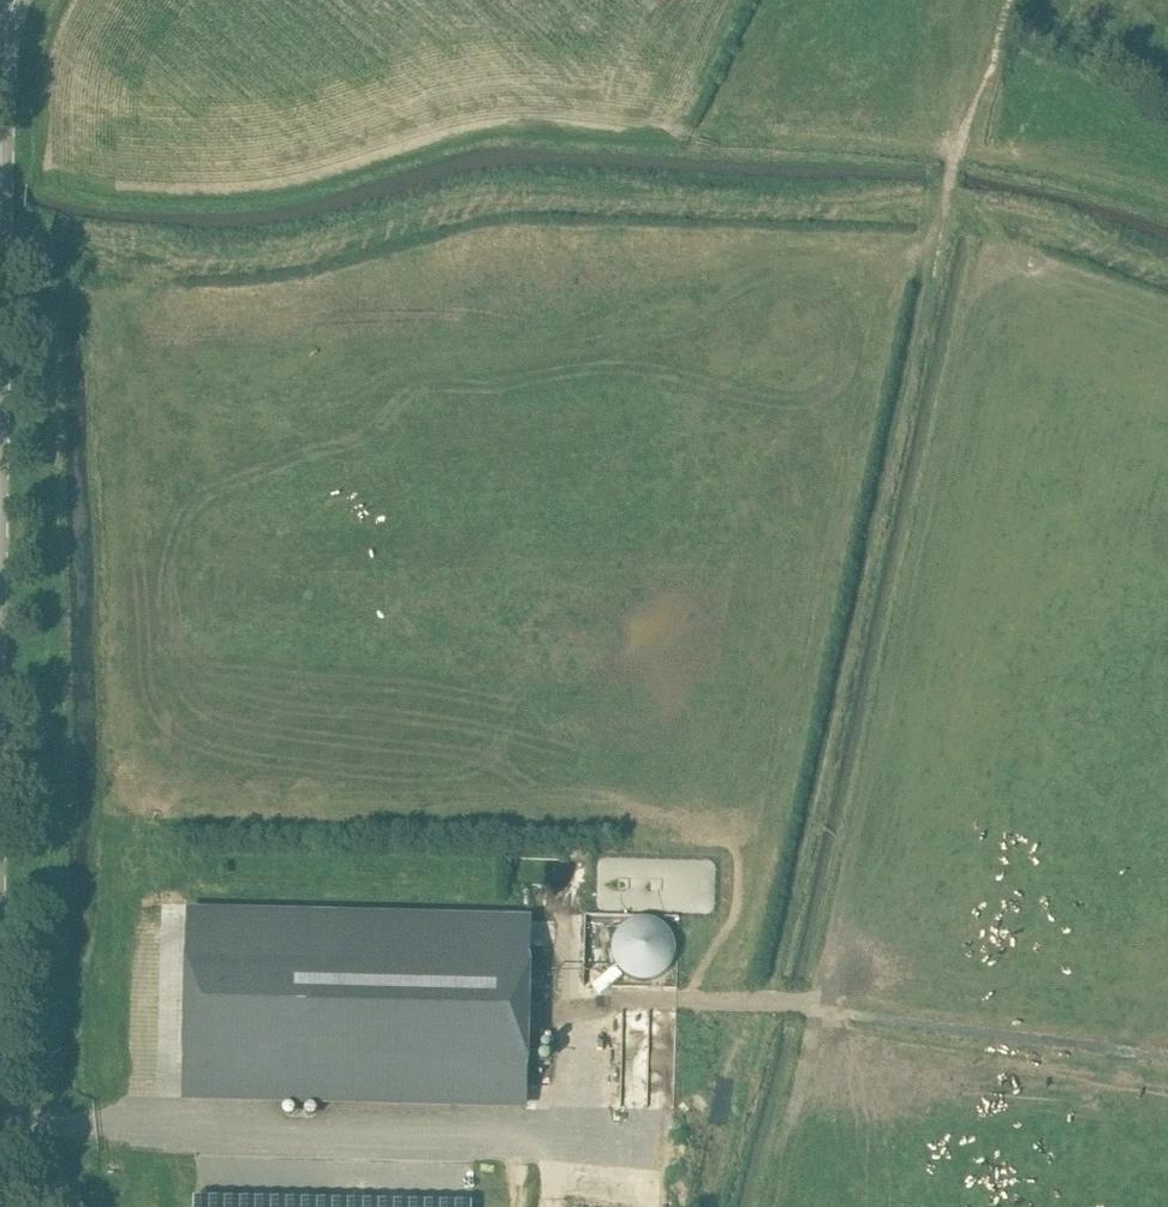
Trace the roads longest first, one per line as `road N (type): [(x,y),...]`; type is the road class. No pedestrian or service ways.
road 1 (track): [(1167,285),(1011,232),(890,213),(520,198),(335,248),(189,264),(0,232)]
road 2 (track): [(942,221),(1009,0)]
road 3 (tertiary): [(0,177),(16,0)]

